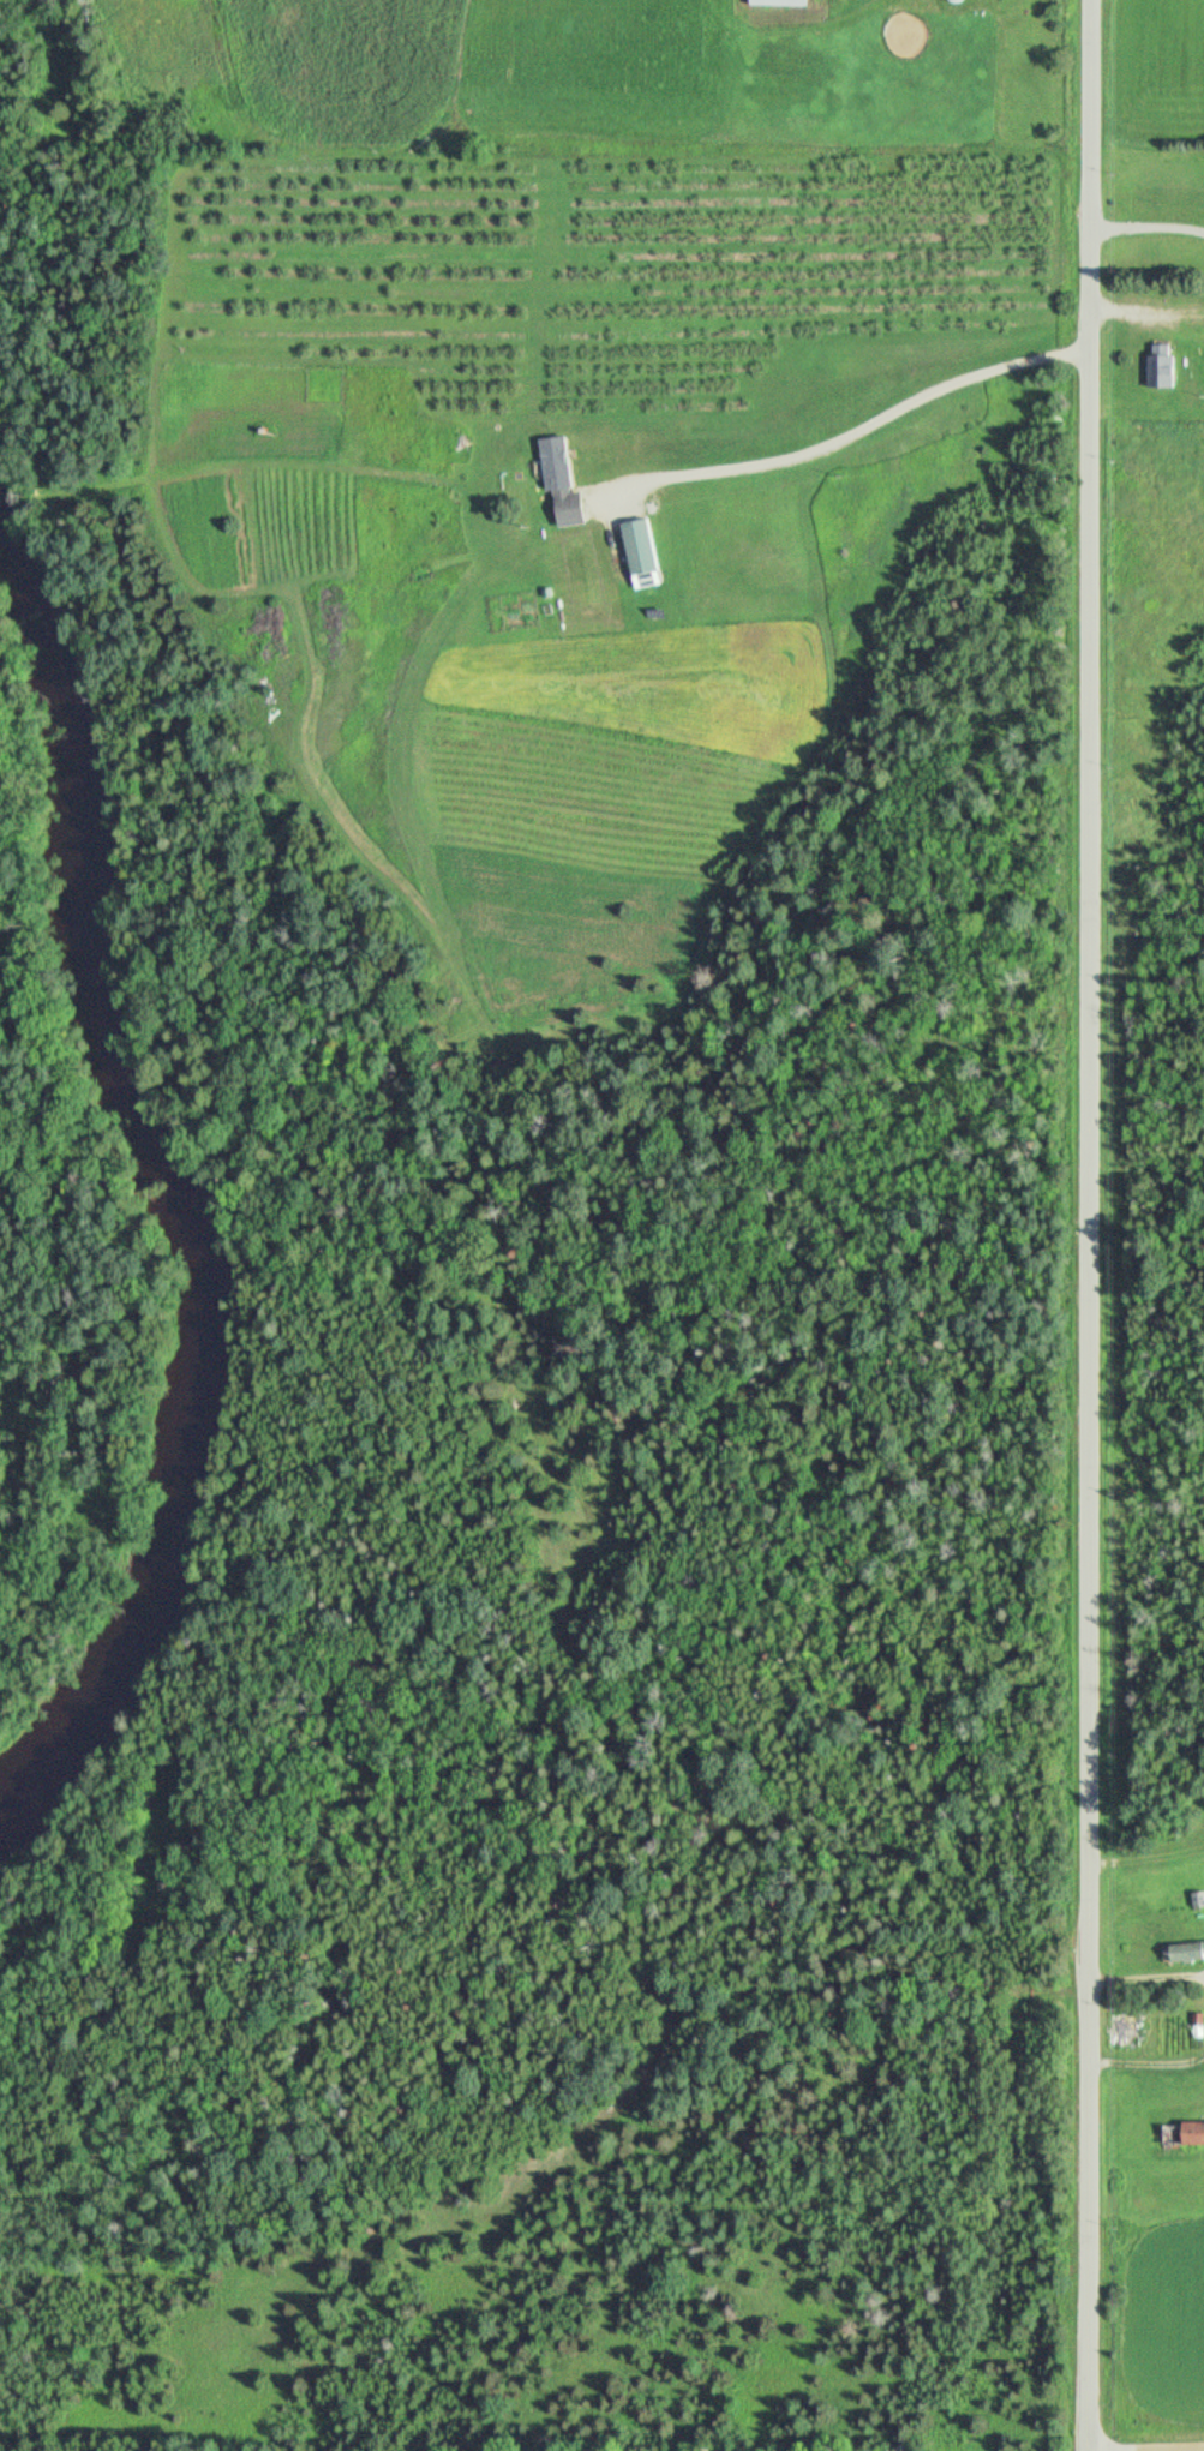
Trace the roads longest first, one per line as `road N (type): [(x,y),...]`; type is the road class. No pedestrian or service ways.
road 1 (tertiary): [(1096,2450),(1100,0)]

